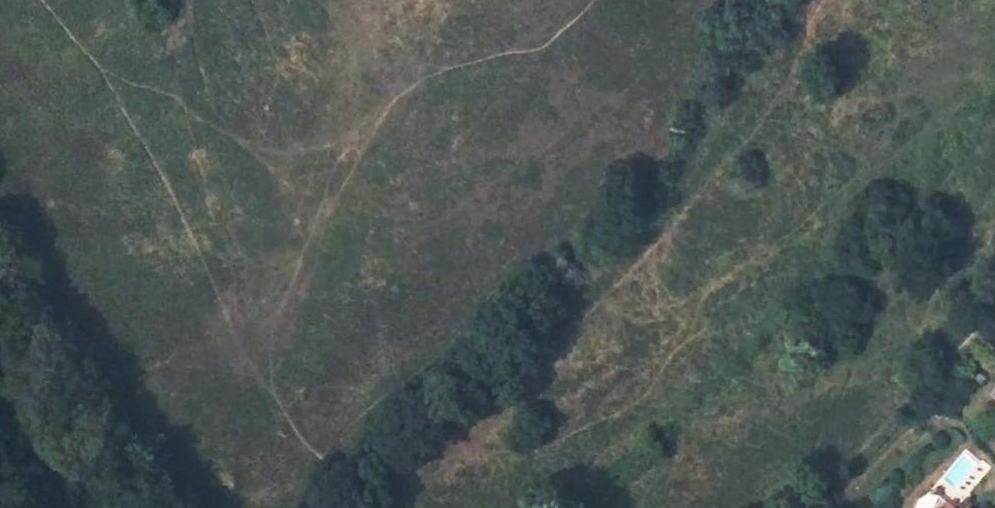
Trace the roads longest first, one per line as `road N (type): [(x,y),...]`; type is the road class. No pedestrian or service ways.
road 1 (track): [(994,304),(916,398),(796,507)]

